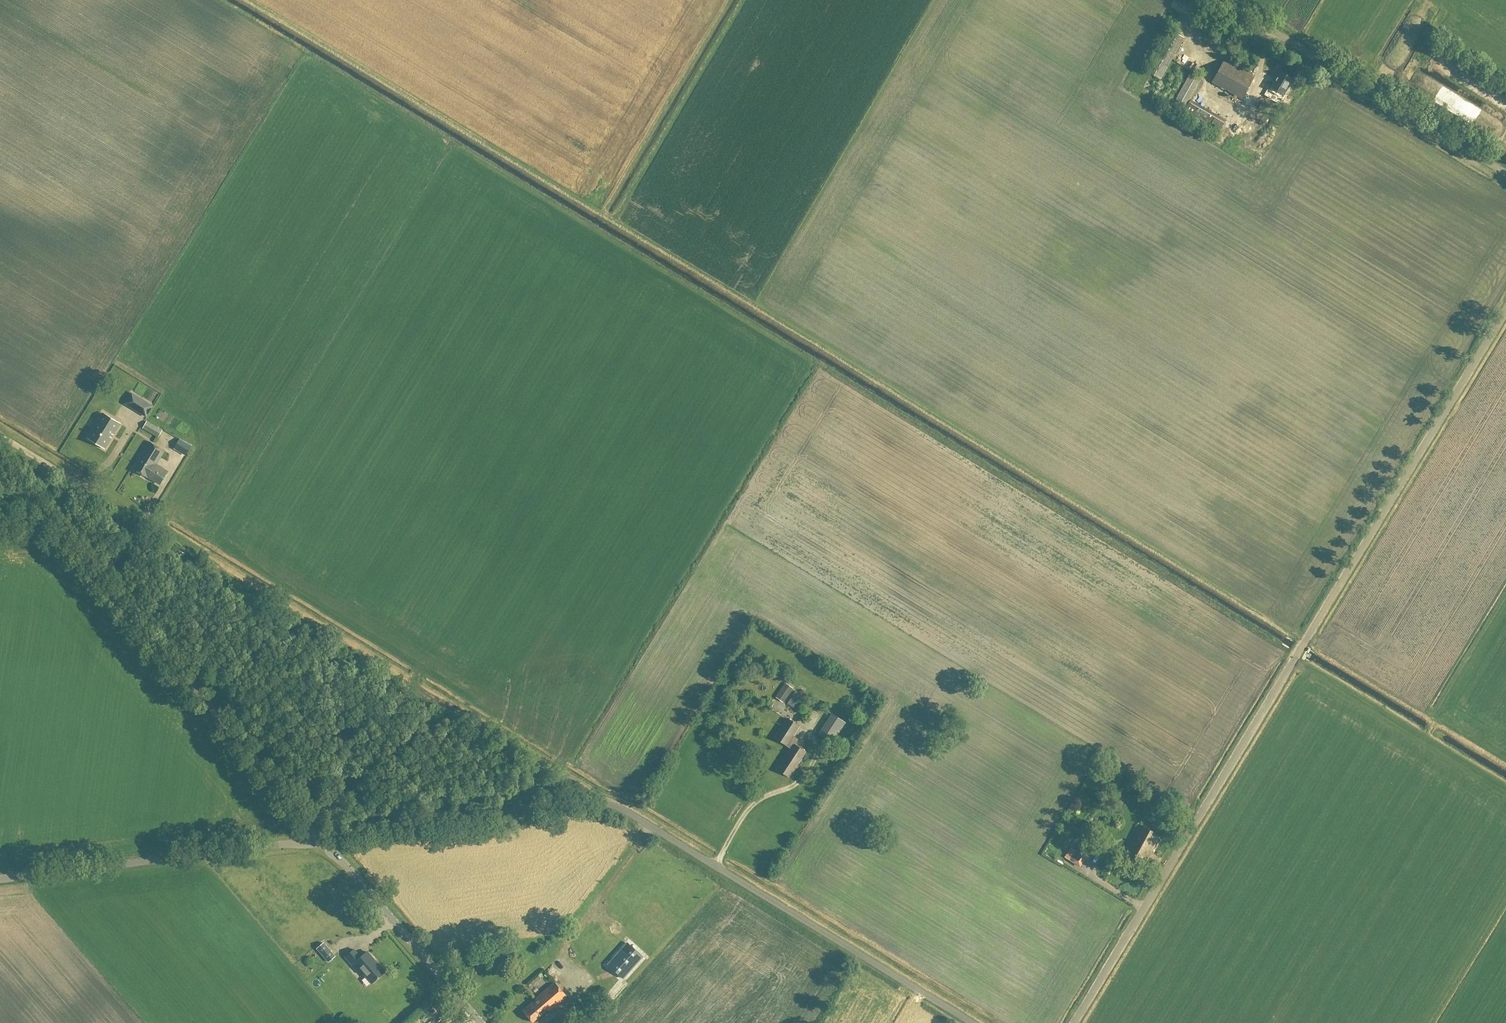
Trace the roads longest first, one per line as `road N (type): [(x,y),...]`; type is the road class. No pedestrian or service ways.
road 1 (unclassified): [(1074,1022),(1505,311)]
road 2 (unclassified): [(970,1022),(607,806),(323,840)]
road 3 (tertiary): [(323,840),(0,464)]
road 4 (unclassified): [(1505,175),(1219,0)]
road 5 (unclassified): [(323,840),(0,881)]
road 6 (tertiary): [(479,1022),(323,840)]

